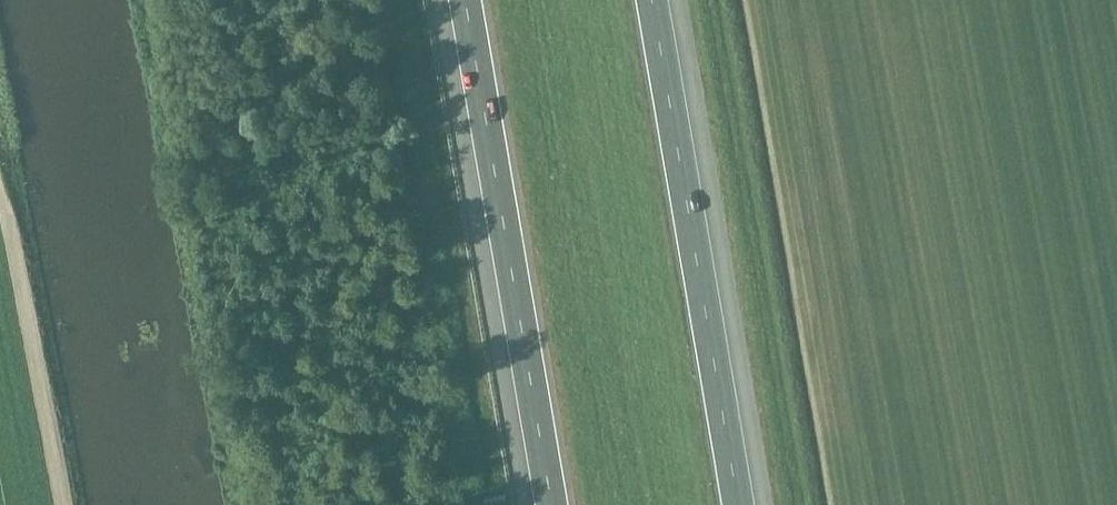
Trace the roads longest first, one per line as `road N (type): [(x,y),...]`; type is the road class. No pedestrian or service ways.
road 1 (motorway): [(463,0),(549,504)]
road 2 (motorway): [(736,504),(651,0)]

